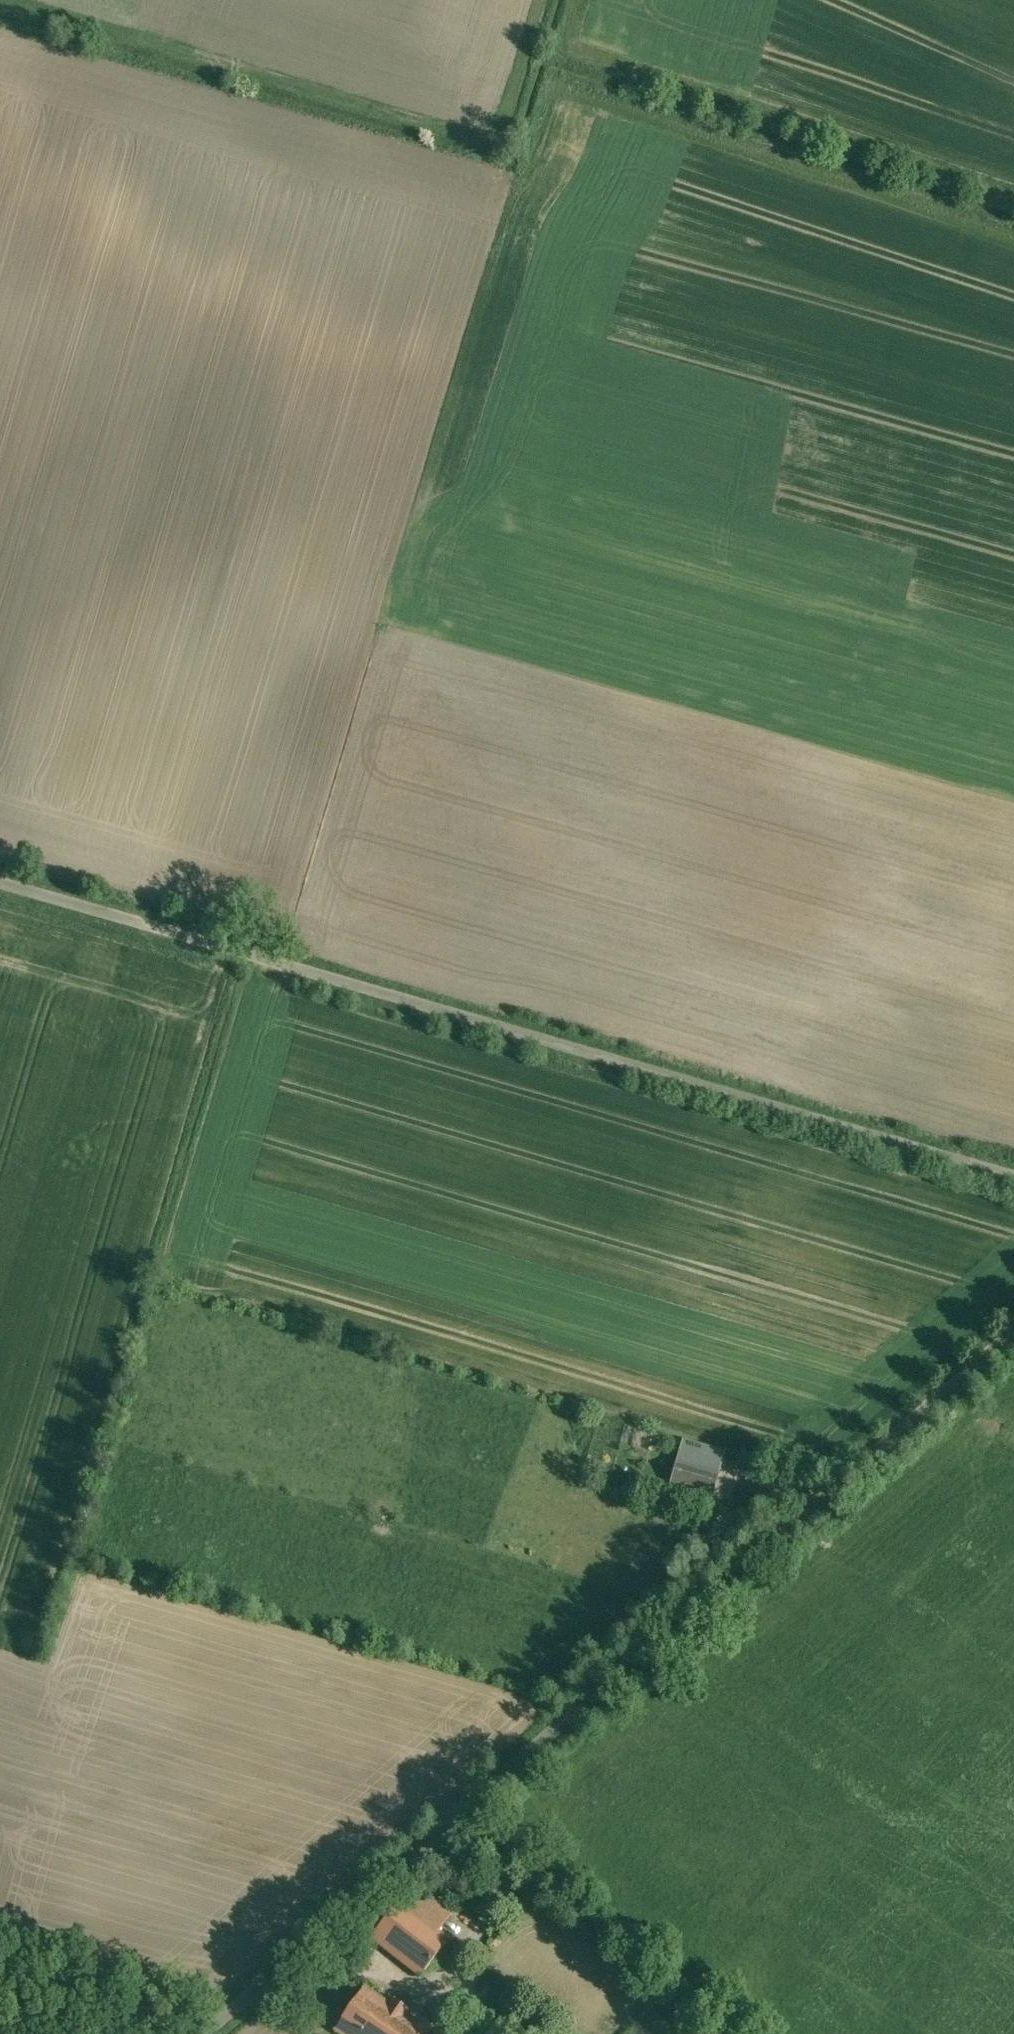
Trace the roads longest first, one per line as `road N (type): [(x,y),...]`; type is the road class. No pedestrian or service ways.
road 1 (unclassified): [(1013,1339),(209,2033)]
road 2 (track): [(0,878),(1013,1175)]

